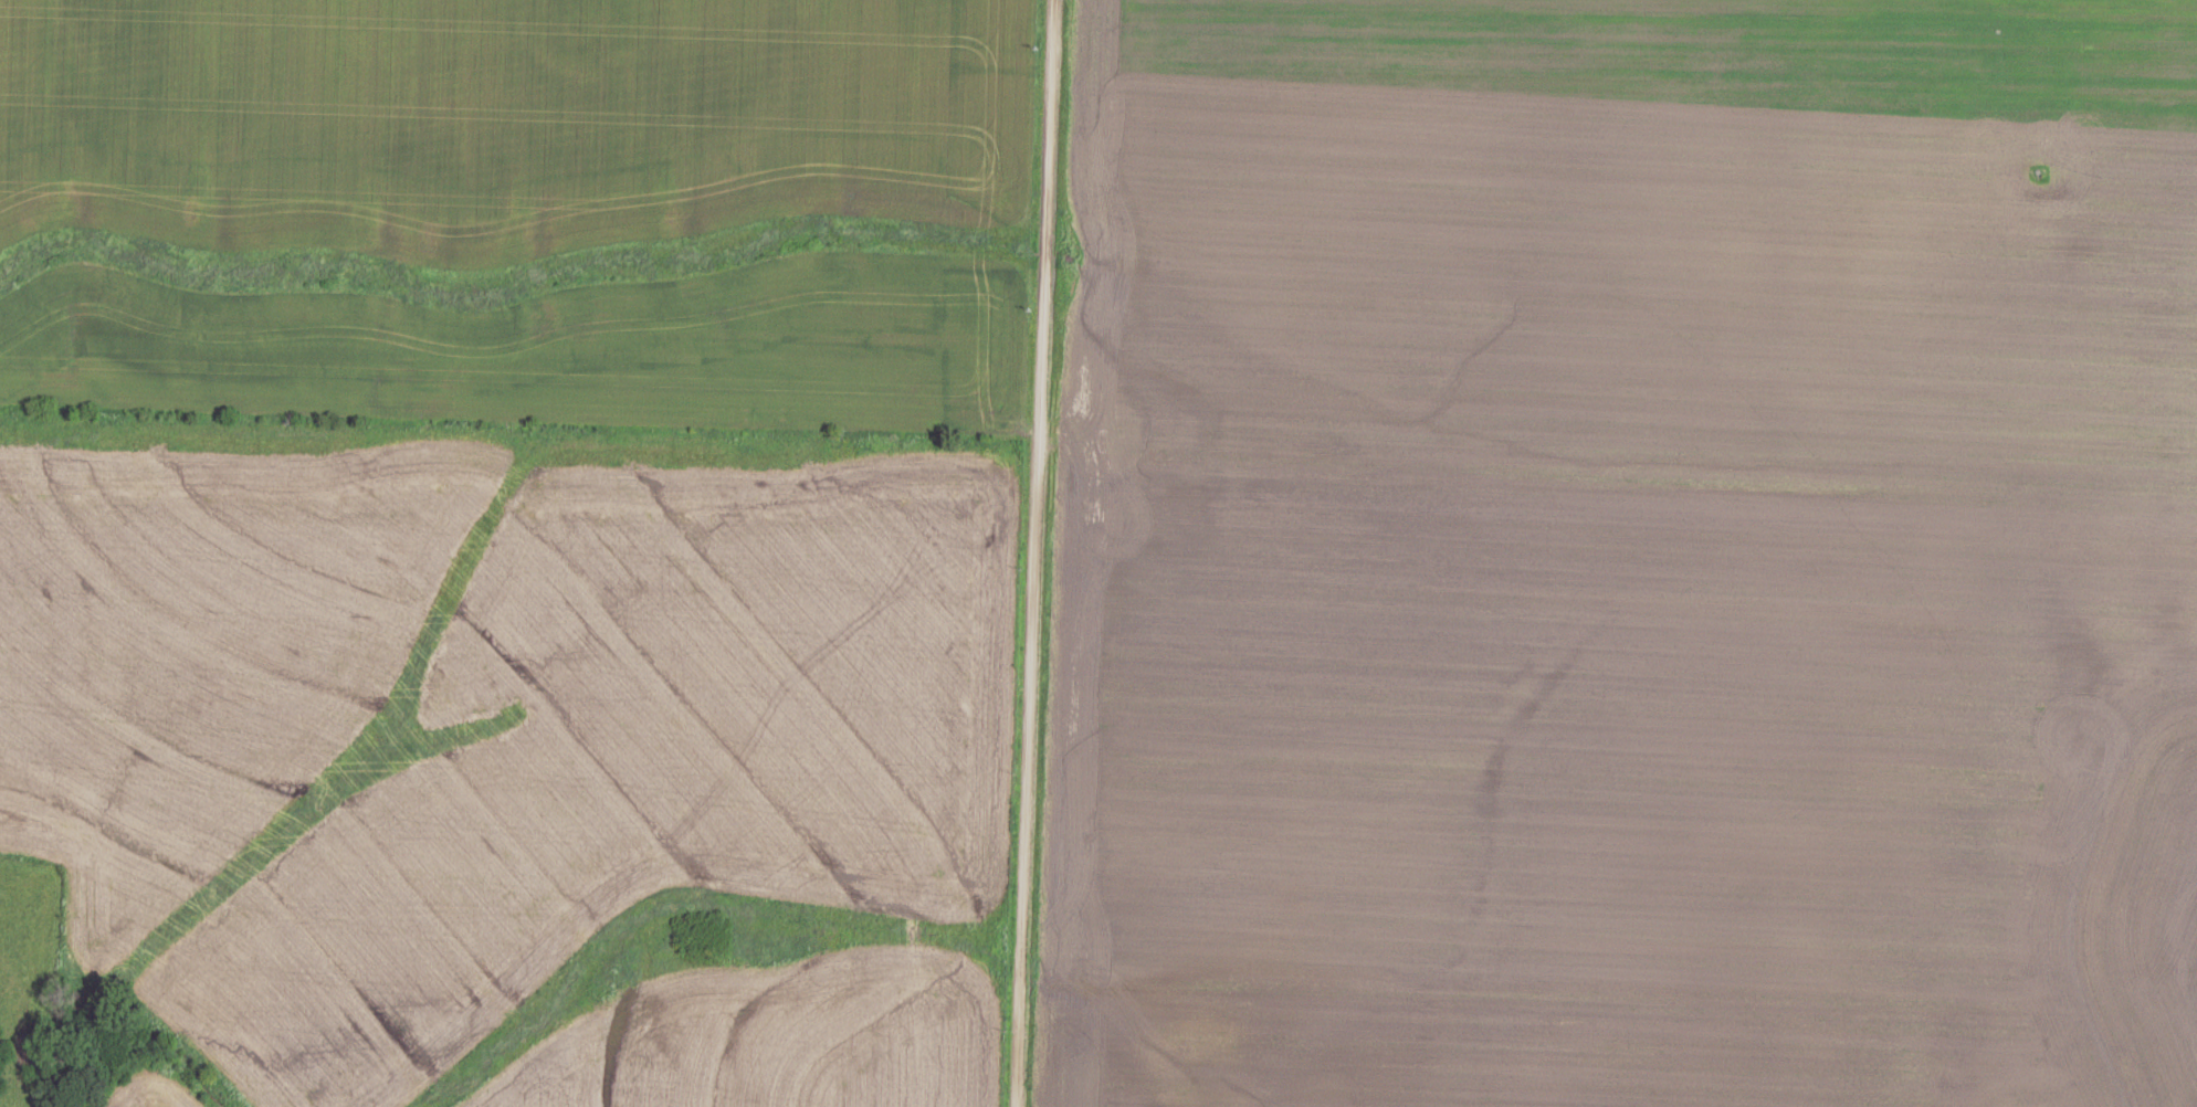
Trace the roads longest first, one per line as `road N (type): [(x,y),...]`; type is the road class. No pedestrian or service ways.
road 1 (residential): [(1006,1106),(1036,0)]

